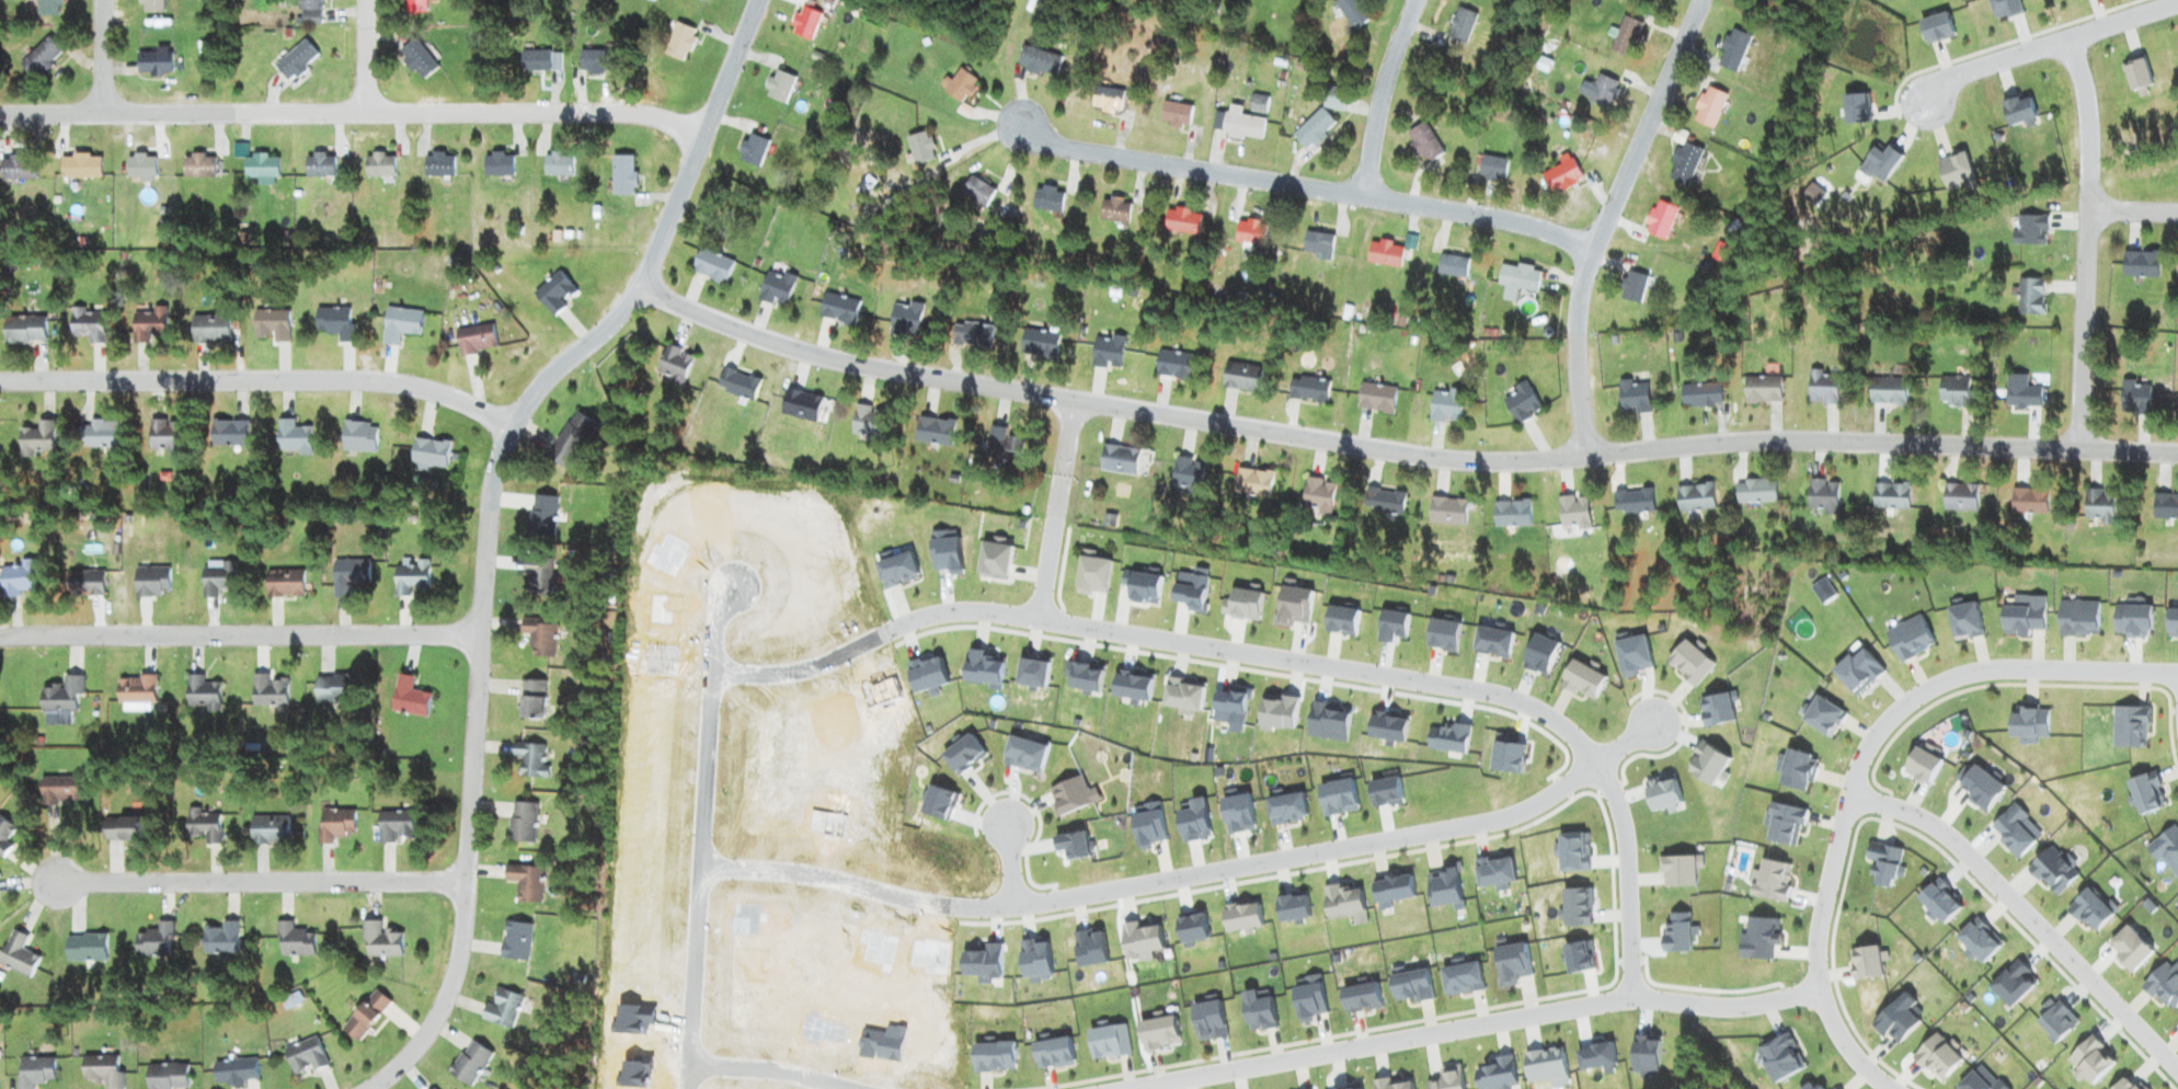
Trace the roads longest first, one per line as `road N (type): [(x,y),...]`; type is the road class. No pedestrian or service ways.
road 1 (residential): [(2177,452),(1766,442),(1452,460),(844,362),(745,333),(638,287)]
road 2 (residential): [(713,672),(813,666),(909,622),(982,609),(1495,693),(1568,729),(1617,802),(1632,1000)]
road 3 (residential): [(701,873),(802,873),(962,904),(1063,899),(1486,818),(1533,804),(1598,765)]
road 4 (residential): [(1124,1088),(1632,1000),(1825,997)]
road 5 (residential): [(759,0),(638,287),(511,428),(490,495),(481,630)]
road 6 (residential): [(704,136),(607,114),(0,114)]
road 7 (residential): [(2177,679),(2033,673),(1962,679),(1868,745),(1826,912),(1825,997)]
road 8 (residential): [(1594,242),(1361,193),(1075,149),(1029,129)]
road 9 (residential): [(688,1088),(717,614),(735,585)]
road 10 (residential): [(481,630),(460,958),(435,1021),(368,1088)]
road 11 (residential): [(0,638),(481,630)]
road 12 (residential): [(1698,0),(1594,242),(1578,329),(1582,456)]
road 13 (residential): [(1856,807),(1918,817),(1968,852),(2177,1067)]
road 14 (residential): [(2079,450),(2090,211),(2087,100),(2074,39)]
road 15 (residential): [(465,882),(69,885)]
road 16 (residential): [(0,379),(390,383)]
road 17 (residential): [(2177,6),(1962,77),(1929,110)]
road 18 (residential): [(1074,401),(1039,618)]
road 19 (residential): [(1414,0),(1384,84),(1361,193)]
road 20 (residential): [(690,1063),(777,1069),(854,1088)]
road 21 (residential): [(390,383),(459,401),(511,428)]
road 22 (residential): [(1825,997),(1859,1063),(1899,1088)]

